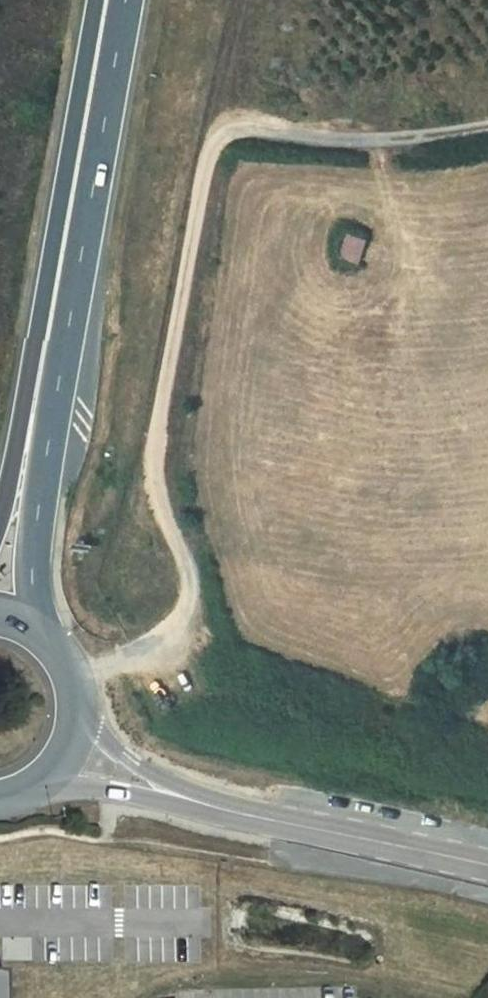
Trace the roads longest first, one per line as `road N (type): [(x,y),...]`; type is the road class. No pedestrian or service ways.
road 1 (track): [(487,123),(388,142),(223,136),(203,189),(163,424),(166,475),(195,597),(178,628),(136,652),(68,667)]
road 2 (motorway): [(36,631),(35,544),(59,291)]
road 3 (motorway): [(109,0),(59,291)]
road 4 (secondary): [(256,817),(487,866)]
road 5 (motorway): [(59,291),(0,515)]
road 6 (secondary): [(256,817),(130,759),(100,731),(77,690)]
road 7 (secondary): [(43,782),(256,817)]

